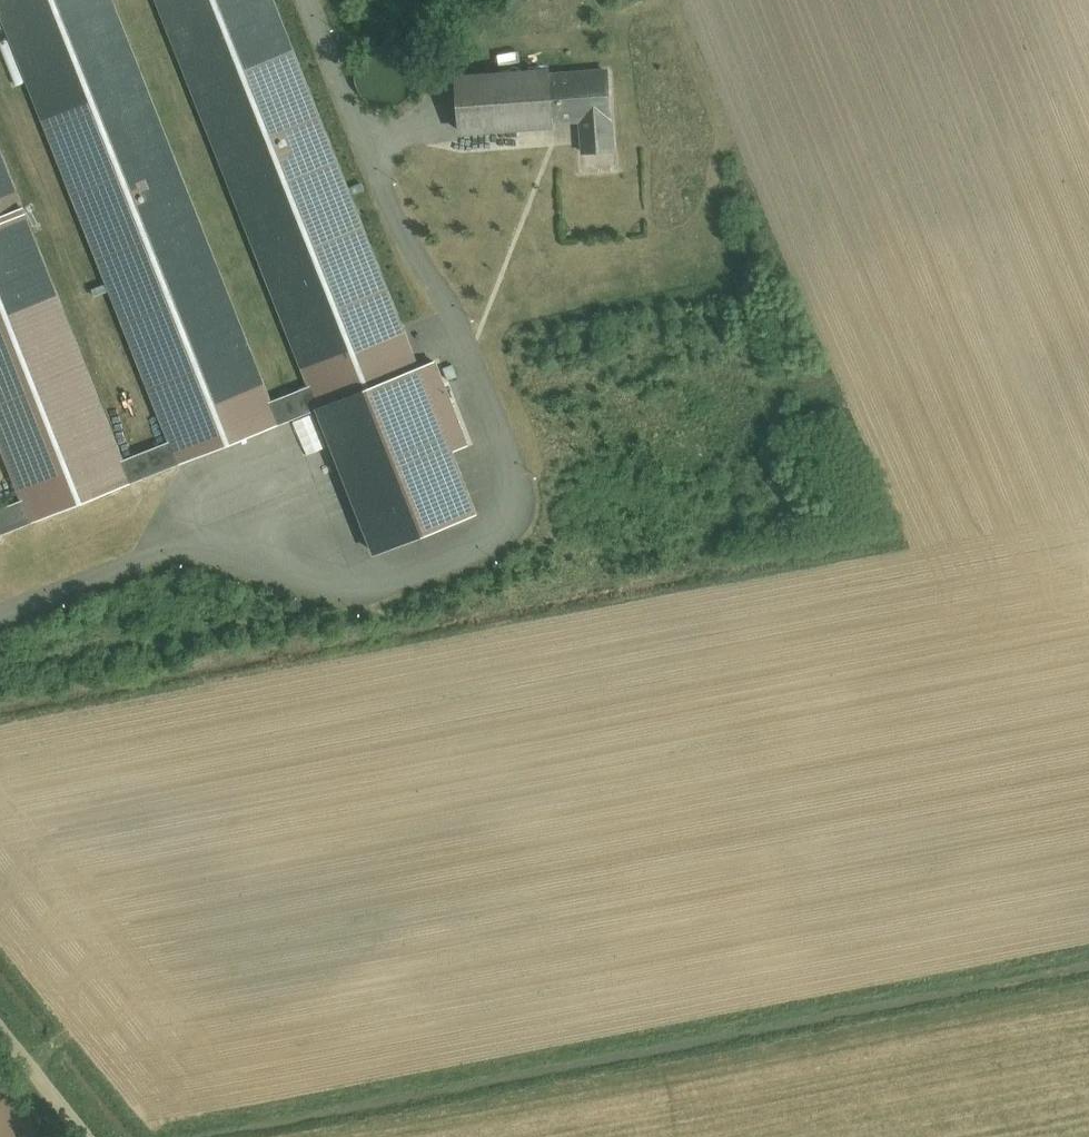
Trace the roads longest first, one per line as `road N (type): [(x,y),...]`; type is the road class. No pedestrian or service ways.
road 1 (unclassified): [(92,1136),(0,1020)]

